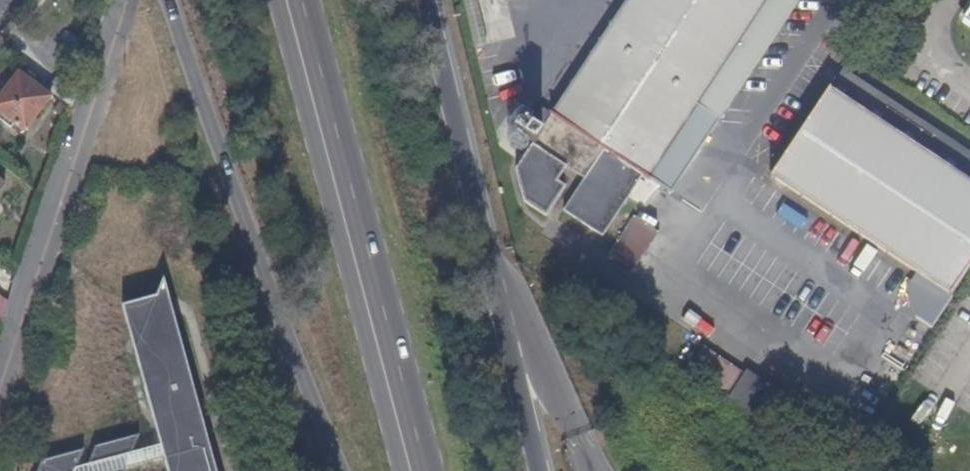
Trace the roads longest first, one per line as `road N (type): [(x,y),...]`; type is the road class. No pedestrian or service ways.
road 1 (primary): [(169,0),(342,470)]
road 2 (primary): [(296,0),(419,470)]
road 3 (primary): [(538,470),(425,0)]
road 4 (residential): [(0,377),(128,0)]

